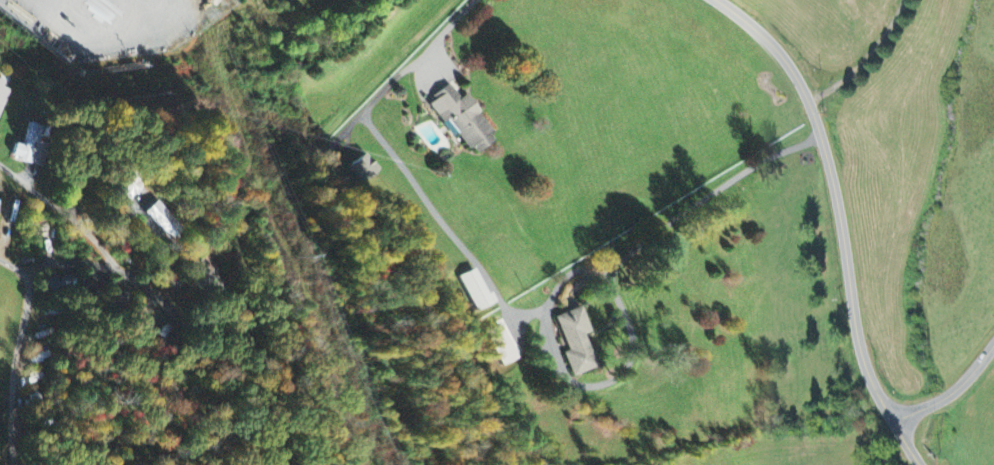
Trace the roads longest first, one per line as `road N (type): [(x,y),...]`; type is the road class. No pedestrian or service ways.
road 1 (residential): [(717,0),(791,60),(823,136),(864,352),(890,419),(920,464)]
road 2 (residential): [(215,346),(139,277),(87,263),(30,272),(0,258)]
road 3 (residential): [(16,464),(13,382),(30,272)]
road 4 (residential): [(0,163),(109,252),(114,268)]
road 5 (residential): [(890,419),(936,405),(993,337)]

